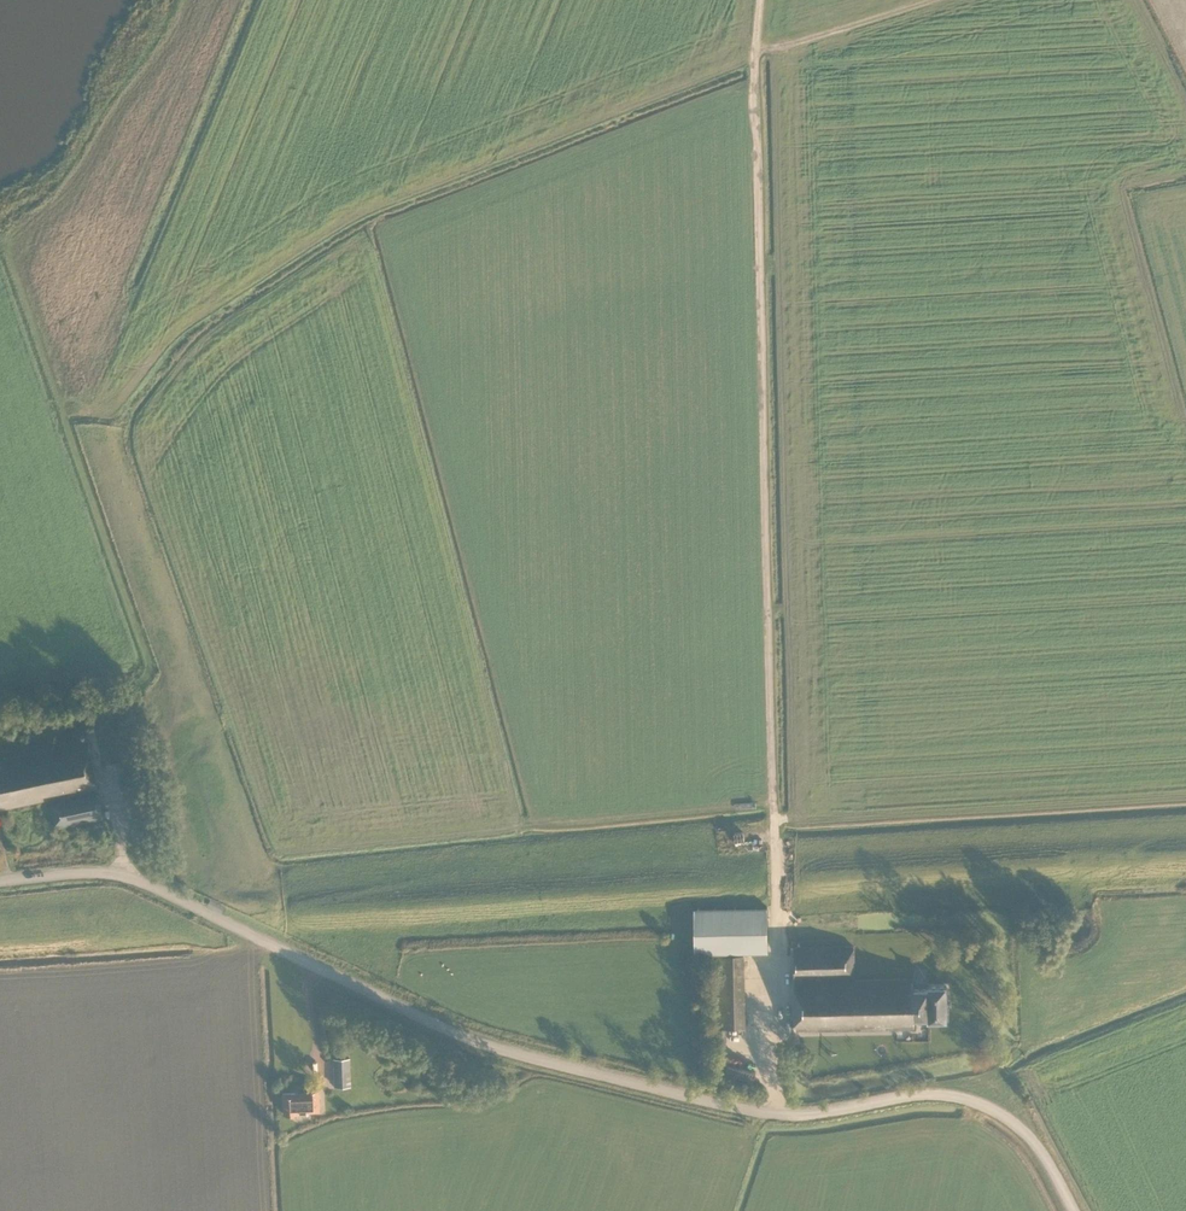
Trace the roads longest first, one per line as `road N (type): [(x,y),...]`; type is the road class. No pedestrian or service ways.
road 1 (tertiary): [(1075,1210),(1022,1128),(974,1100),(930,1094),(808,1114),(712,1101),(468,1037),(126,876),(0,881)]

